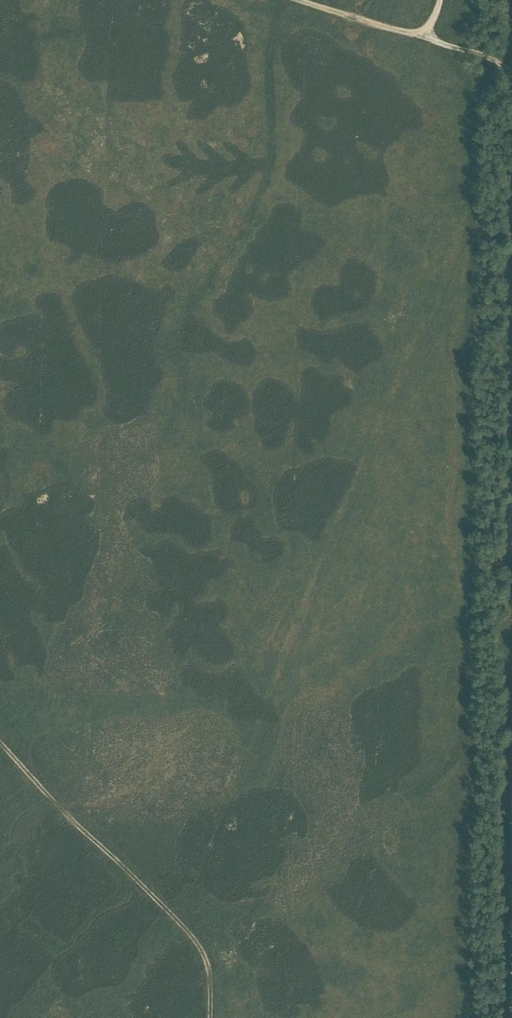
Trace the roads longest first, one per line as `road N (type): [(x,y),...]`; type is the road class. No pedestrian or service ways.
road 1 (track): [(0,742),(196,939),(212,974),(211,1017)]
road 2 (track): [(300,0),(511,67)]

